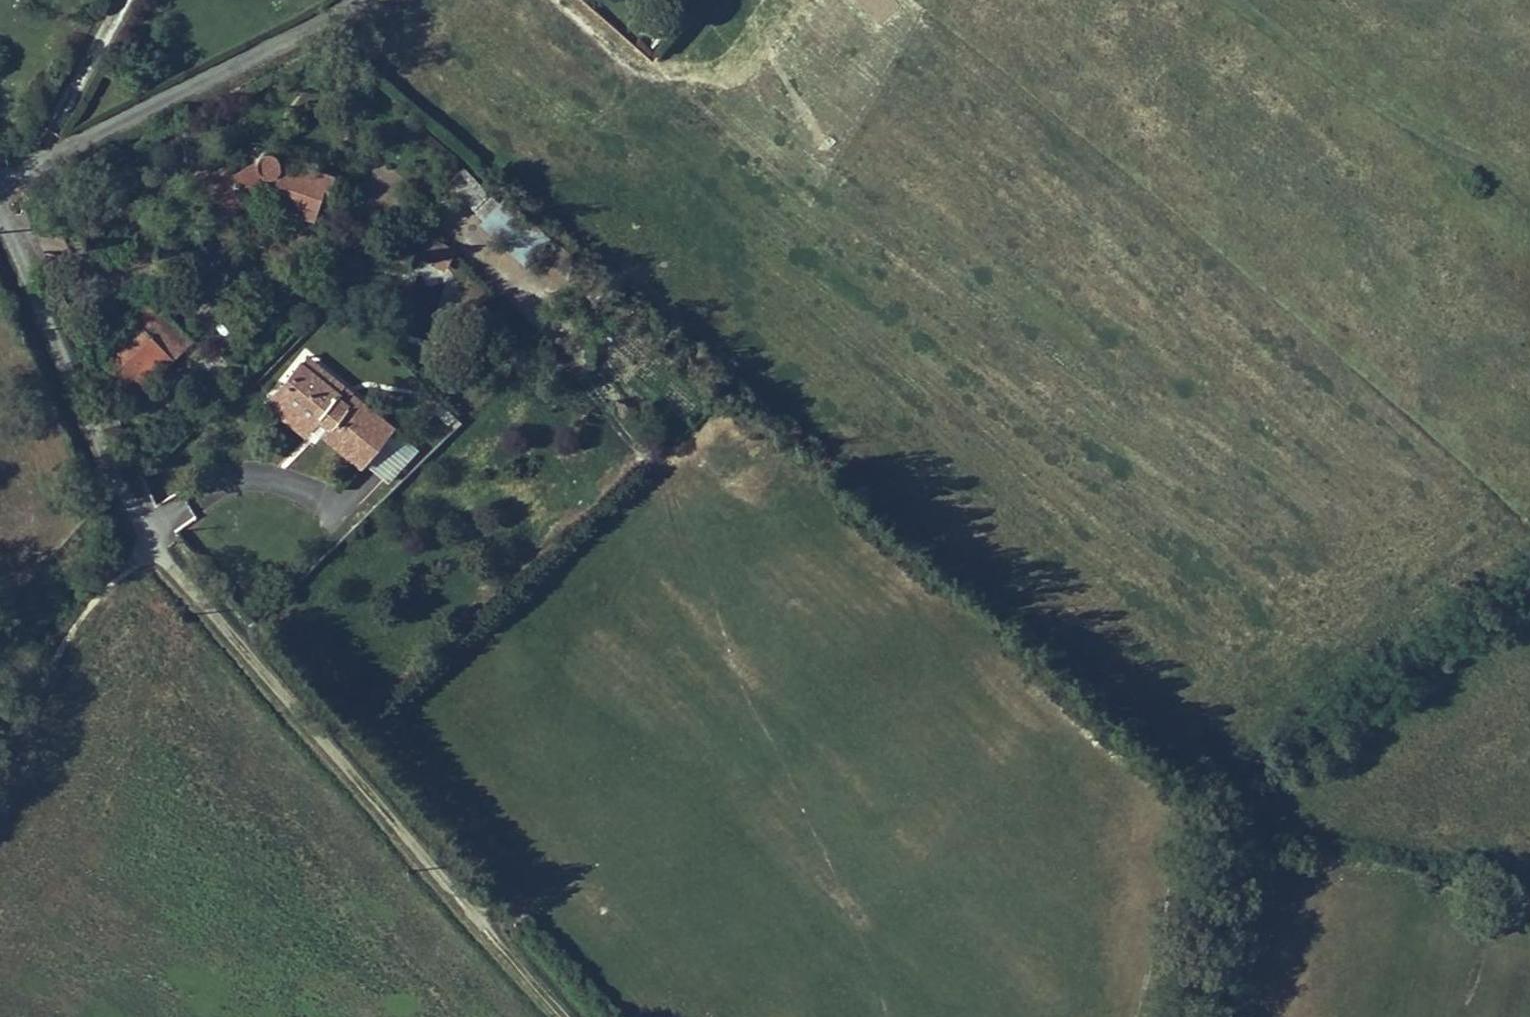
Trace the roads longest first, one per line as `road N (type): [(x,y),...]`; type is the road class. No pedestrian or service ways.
road 1 (track): [(558,1016),(171,574)]
road 2 (residential): [(171,574),(106,467),(0,224)]

